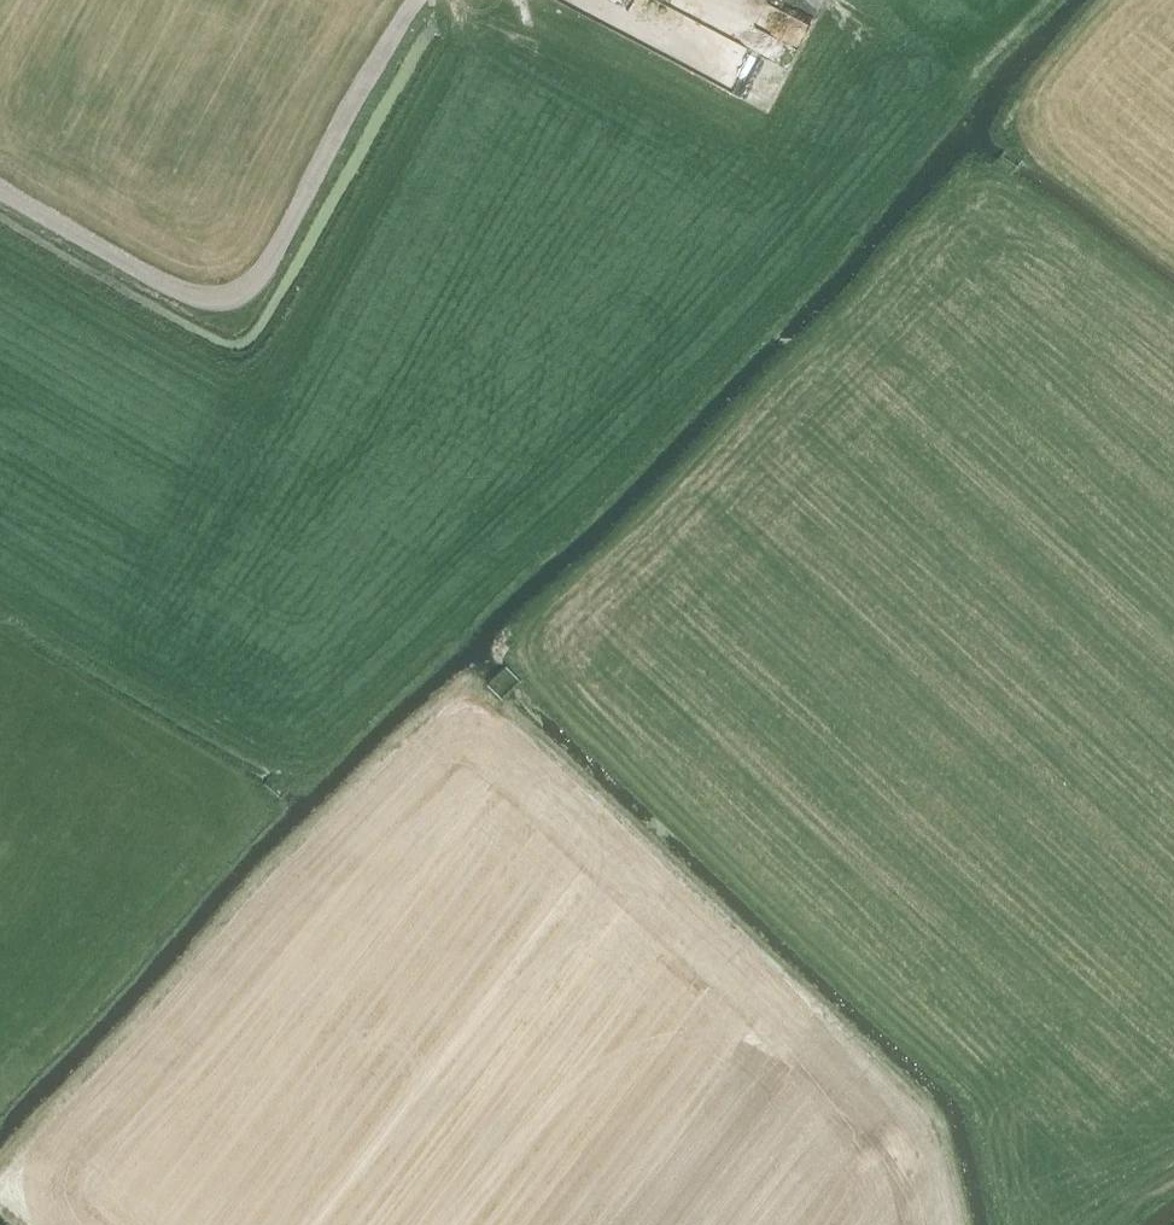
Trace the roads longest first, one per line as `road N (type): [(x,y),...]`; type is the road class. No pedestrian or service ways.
road 1 (unclassified): [(0,191),(140,273),(196,296),(229,291),(268,261),(413,0)]

